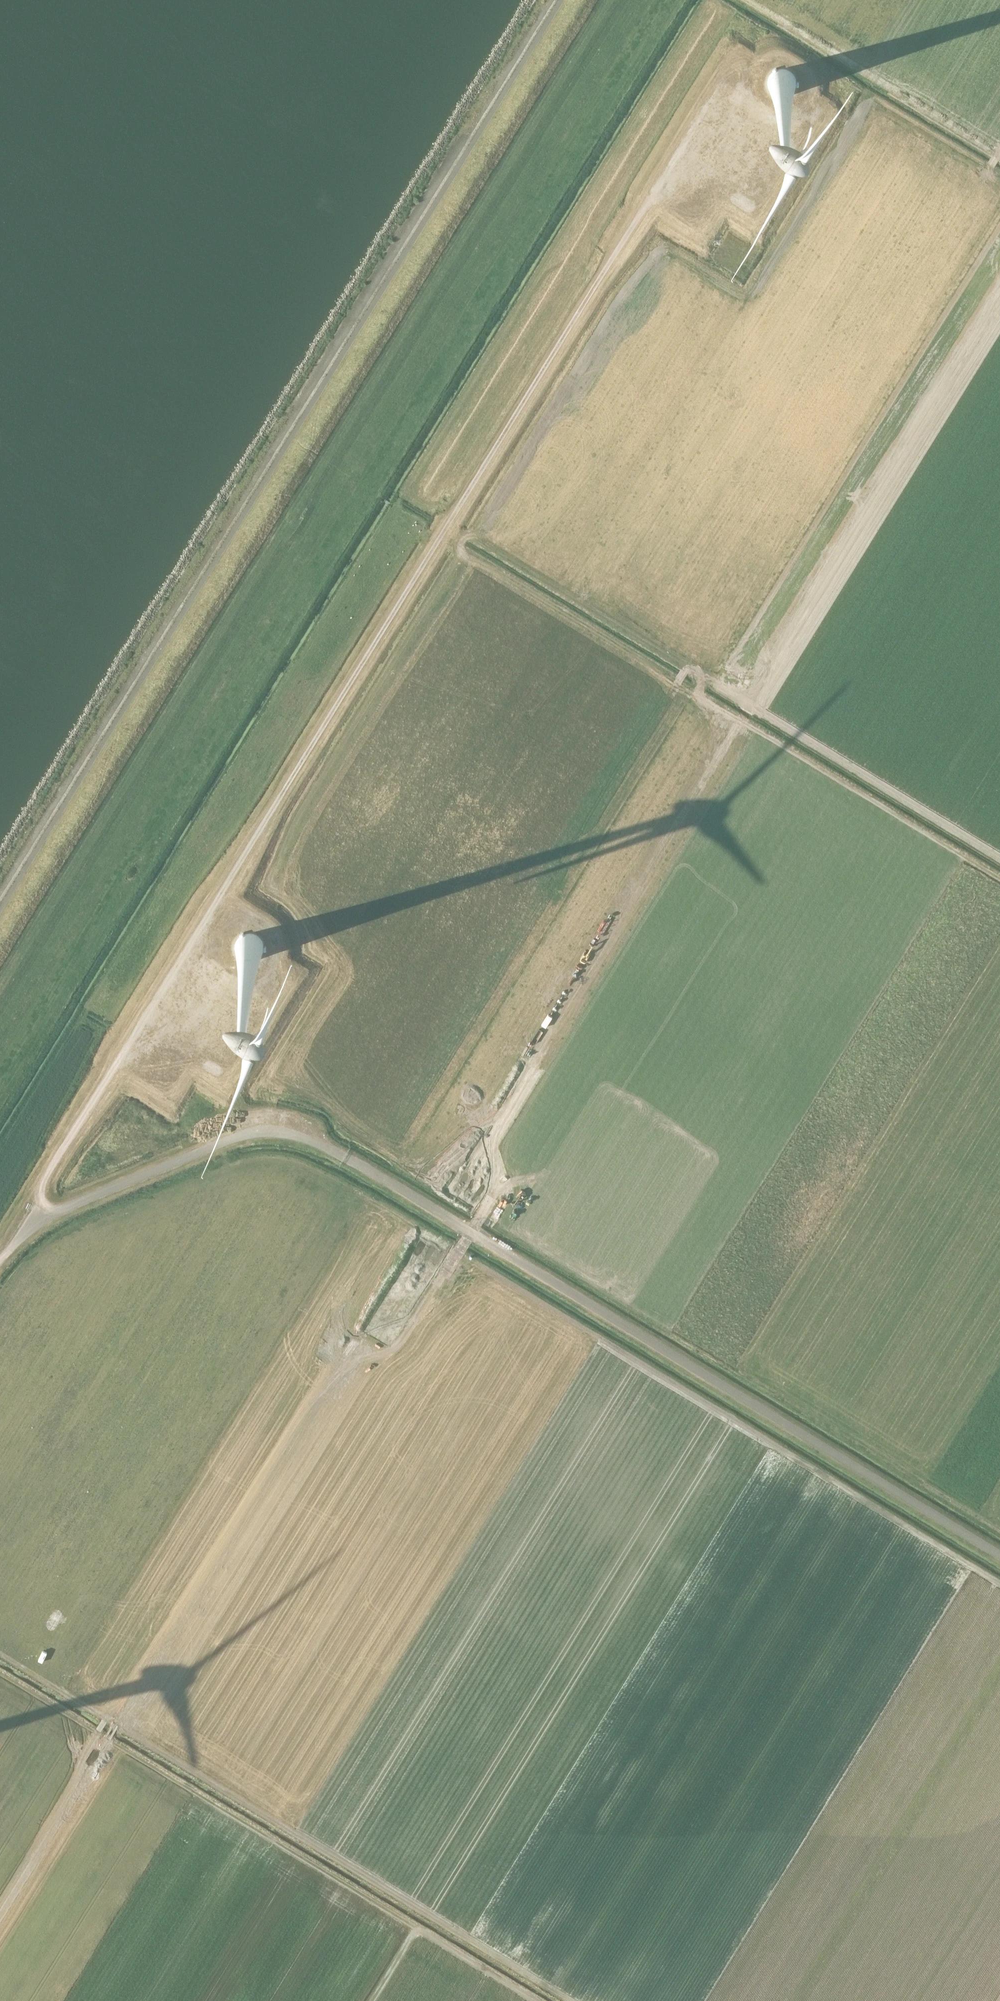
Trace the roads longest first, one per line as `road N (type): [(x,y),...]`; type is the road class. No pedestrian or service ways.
road 1 (unclassified): [(9,1250),(58,1212),(229,1140),(264,1132),(298,1136),(359,1164),(999,1555)]
road 2 (unclassified): [(0,909),(561,0)]

